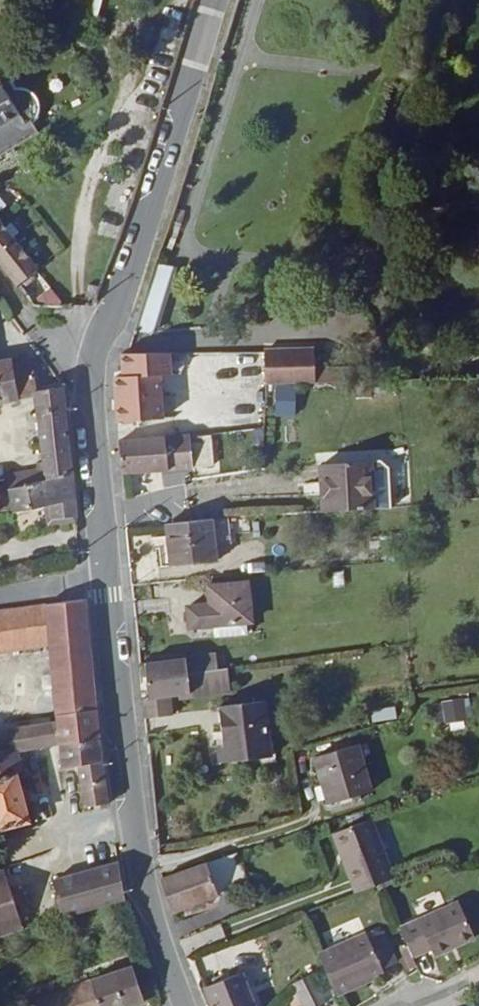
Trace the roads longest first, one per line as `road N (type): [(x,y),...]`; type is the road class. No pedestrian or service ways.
road 1 (secondary): [(106,572),(94,393),(99,352),(218,0)]
road 2 (secondary): [(188,1005),(147,907),(106,572)]
road 3 (track): [(94,393),(0,277)]

